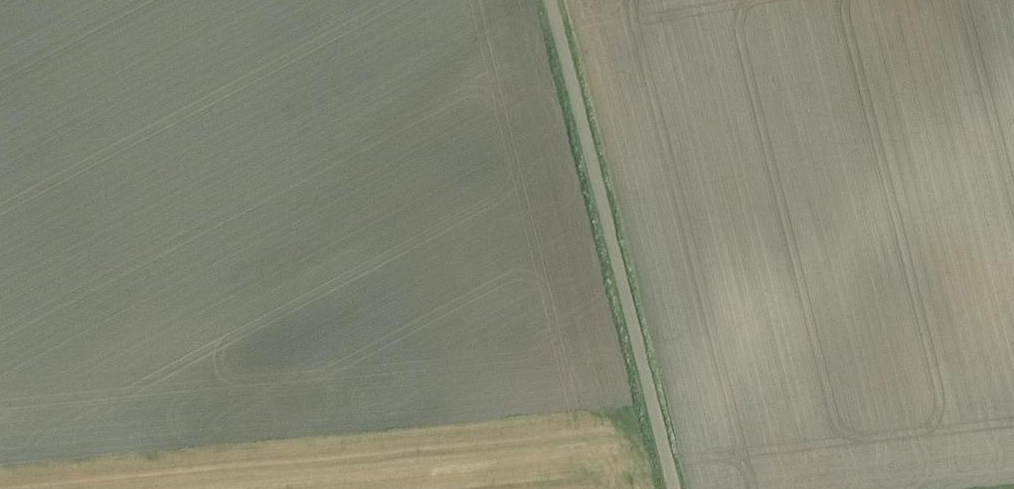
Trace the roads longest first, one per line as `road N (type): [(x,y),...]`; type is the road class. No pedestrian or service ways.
road 1 (unclassified): [(551,0),(674,488)]

